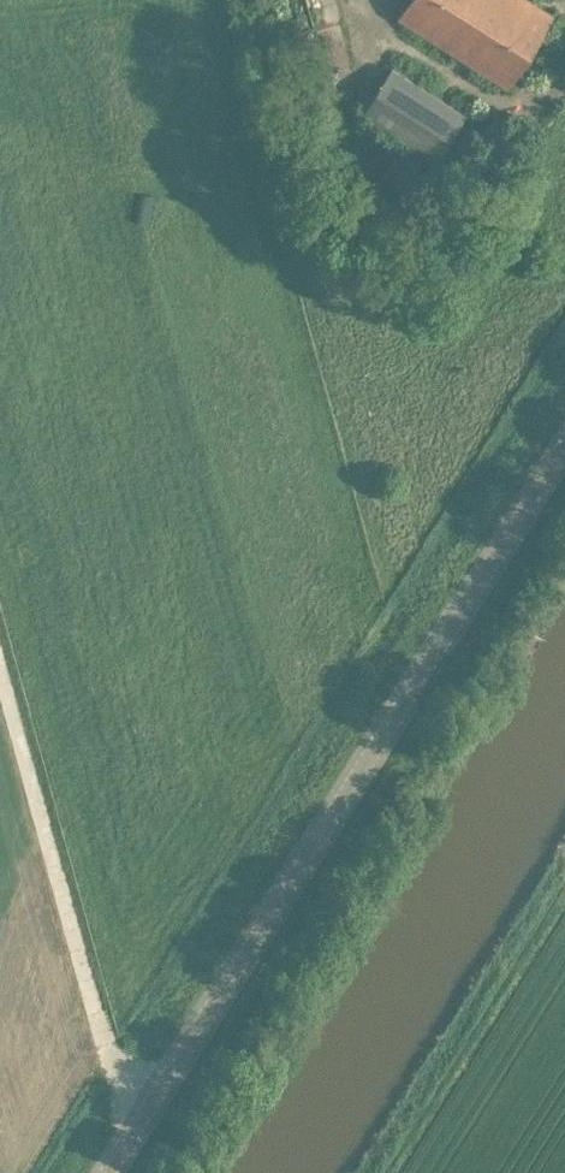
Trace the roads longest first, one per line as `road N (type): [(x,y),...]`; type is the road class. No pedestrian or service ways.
road 1 (tertiary): [(101,1172),(564,435)]

